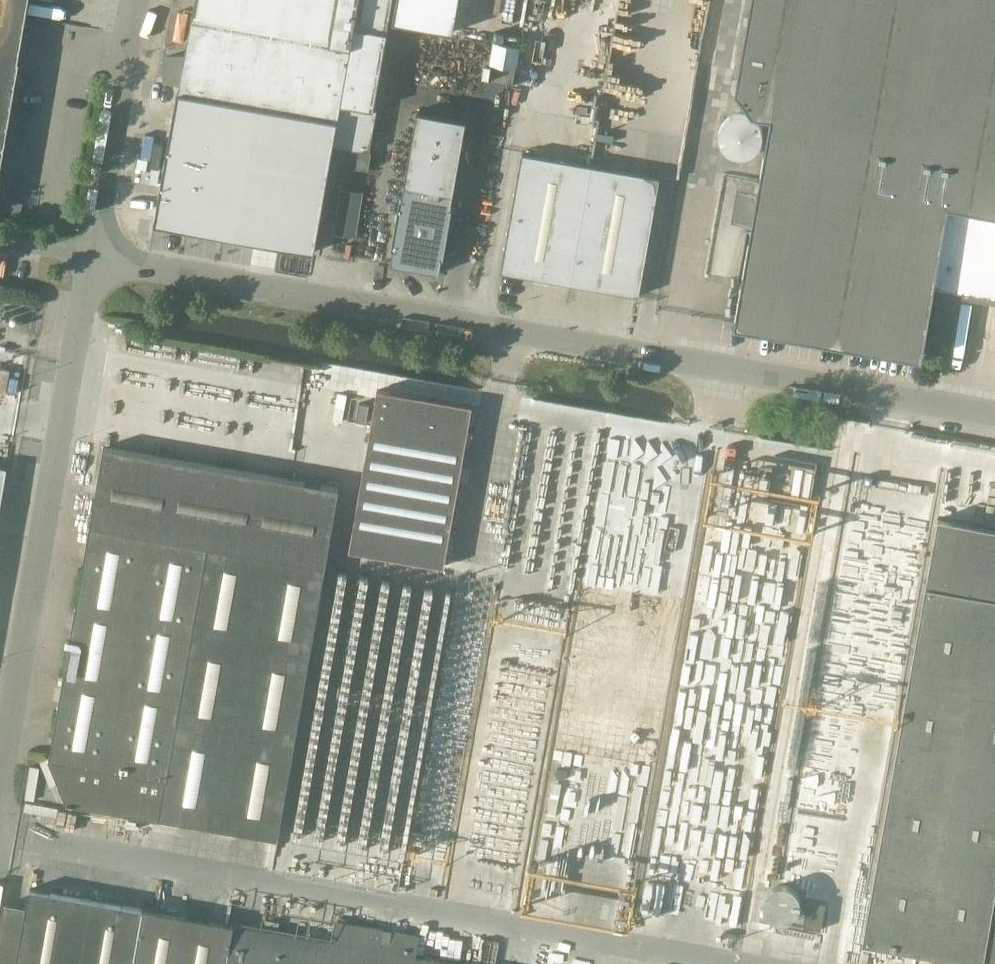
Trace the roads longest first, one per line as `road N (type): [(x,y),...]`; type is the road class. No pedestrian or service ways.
road 1 (unclassified): [(994,417),(89,260)]
road 2 (unclassified): [(0,787),(89,260)]
road 3 (unclassified): [(89,260),(134,0)]

